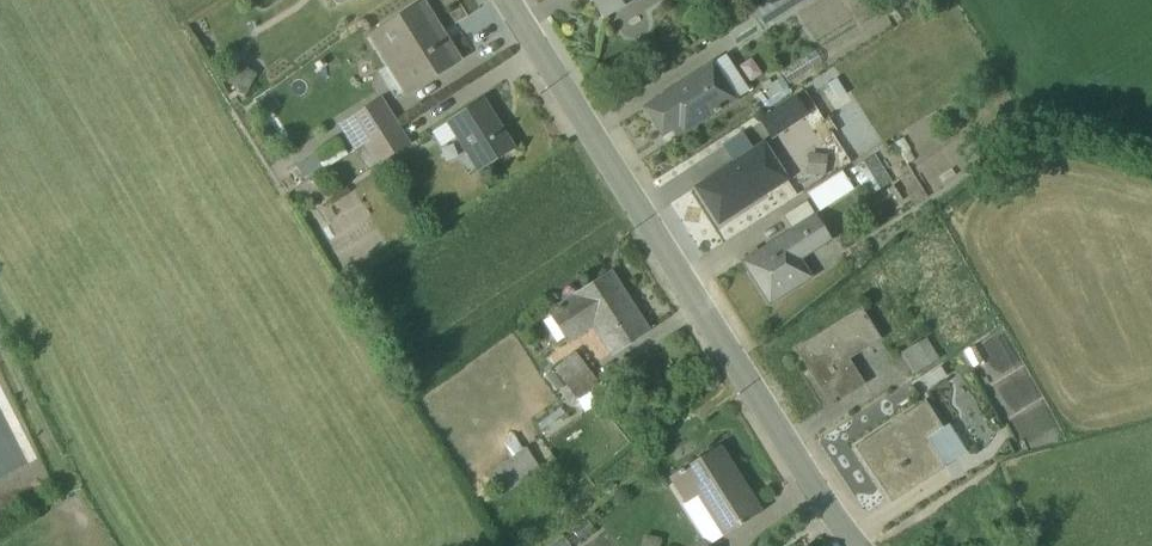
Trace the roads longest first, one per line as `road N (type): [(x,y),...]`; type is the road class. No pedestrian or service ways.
road 1 (residential): [(509,0),(853,545)]

